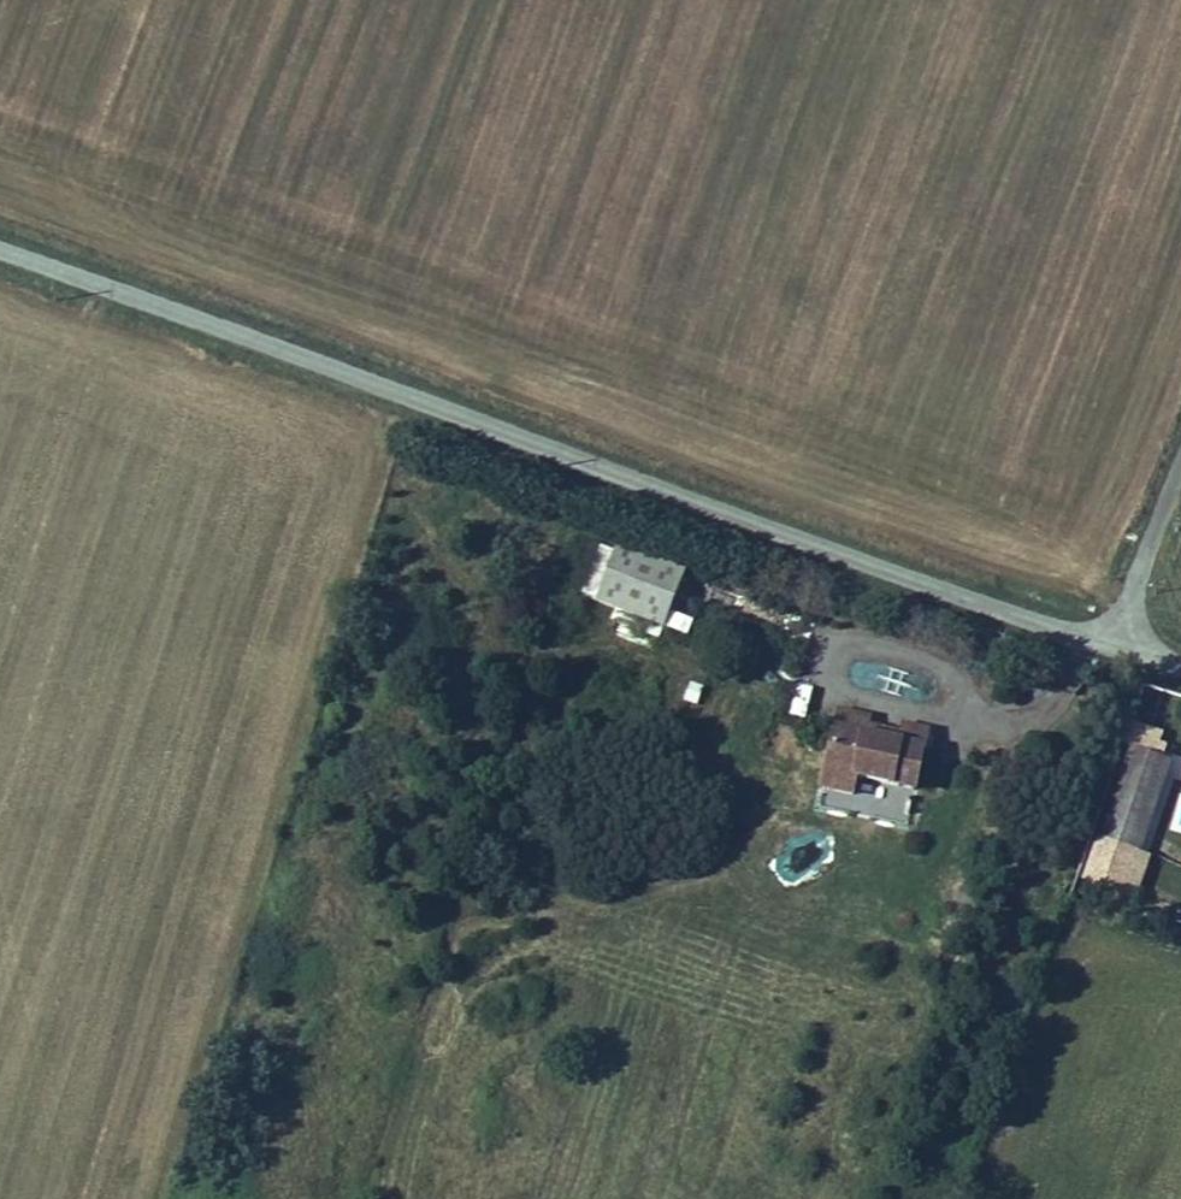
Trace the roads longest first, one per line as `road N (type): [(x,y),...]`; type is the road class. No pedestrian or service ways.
road 1 (residential): [(0,246),(1115,635)]
road 2 (residential): [(1180,464),(1115,635)]

